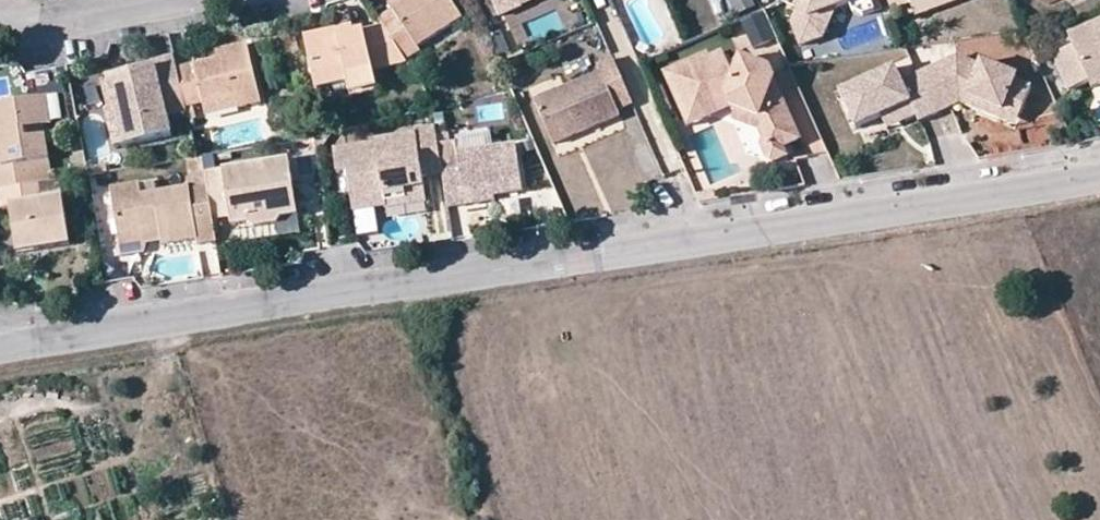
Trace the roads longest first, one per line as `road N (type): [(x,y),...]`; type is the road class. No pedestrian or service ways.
road 1 (residential): [(0,346),(1099,175)]
road 2 (residential): [(0,31),(149,0)]

